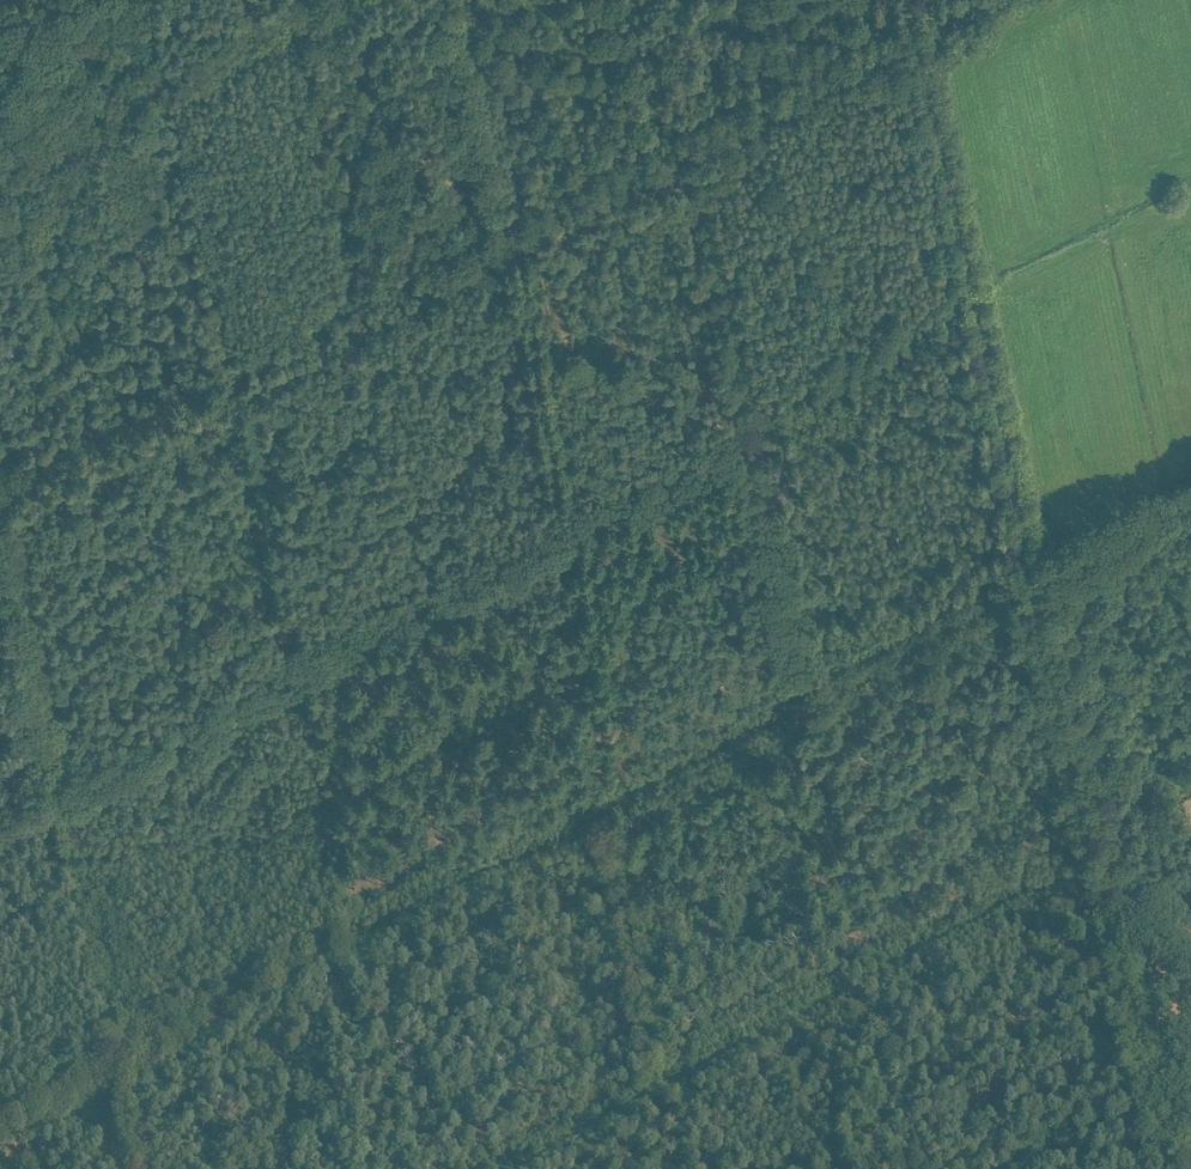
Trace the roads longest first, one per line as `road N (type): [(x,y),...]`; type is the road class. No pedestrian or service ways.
road 1 (track): [(919,20),(0,491)]
road 2 (track): [(979,312),(1160,1168)]
road 3 (track): [(61,791),(753,428)]
road 4 (track): [(139,1168),(0,501)]
road 5 (track): [(1096,857),(503,1168)]
road 6 (track): [(623,794),(1190,492)]
road 7 (track): [(776,540),(870,978)]
road 8 (track): [(265,982),(623,794)]
road 9 (track): [(623,794),(640,1019),(673,1168)]
road 10 (track): [(0,172),(25,142),(304,0)]
road 11 (track): [(919,20),(979,312)]
road 12 (track): [(753,428),(979,312)]
road 13 (track): [(115,1063),(265,982)]
road 14 (track): [(1190,925),(1166,930),(1143,822)]

